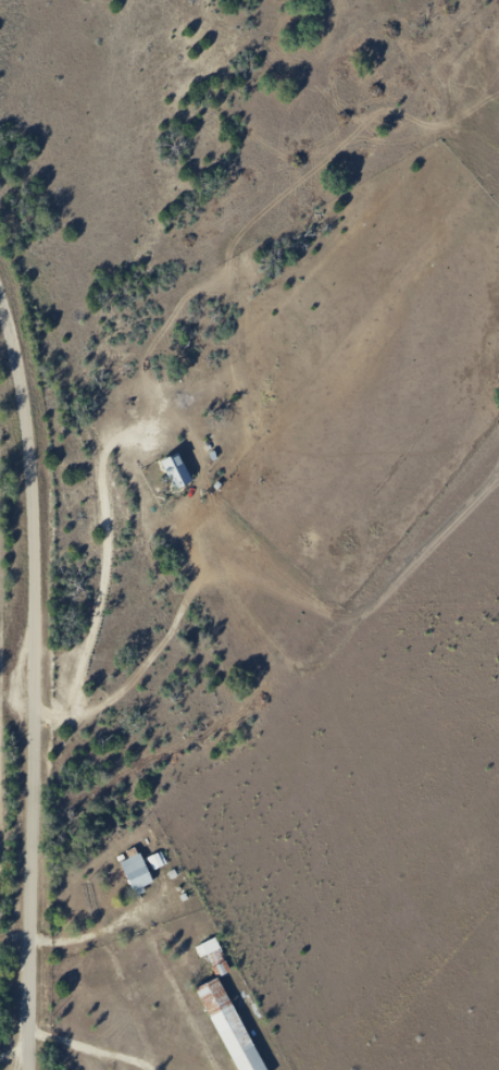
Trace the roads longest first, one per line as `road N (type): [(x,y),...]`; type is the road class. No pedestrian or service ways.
road 1 (residential): [(35,1069),(40,557),(28,394),(0,280)]

